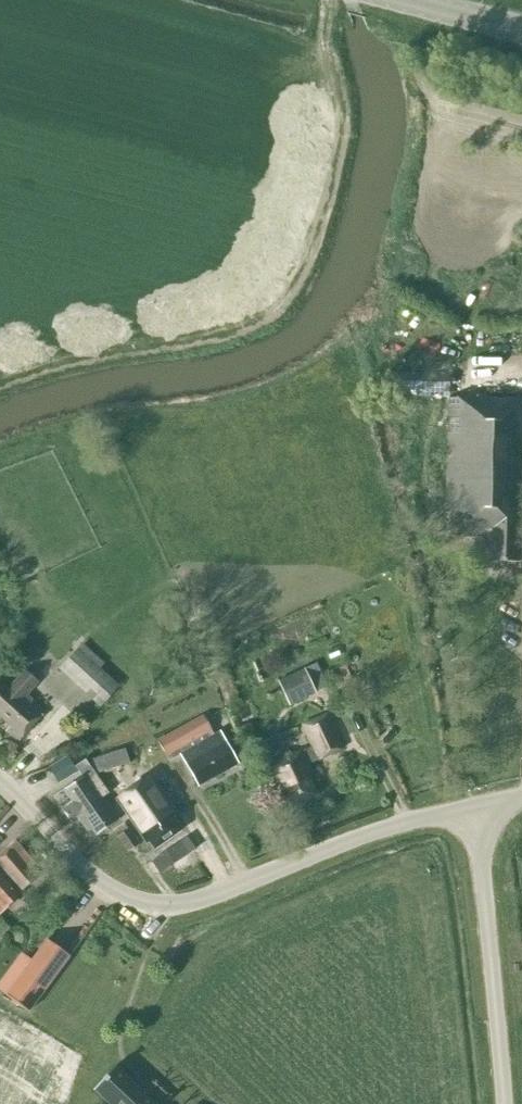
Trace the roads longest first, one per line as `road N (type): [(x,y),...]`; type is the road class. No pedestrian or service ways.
road 1 (unclassified): [(0,783),(108,886),(167,904),(207,899),(368,833),(476,807)]
road 2 (unclassified): [(503,1103),(476,807)]

